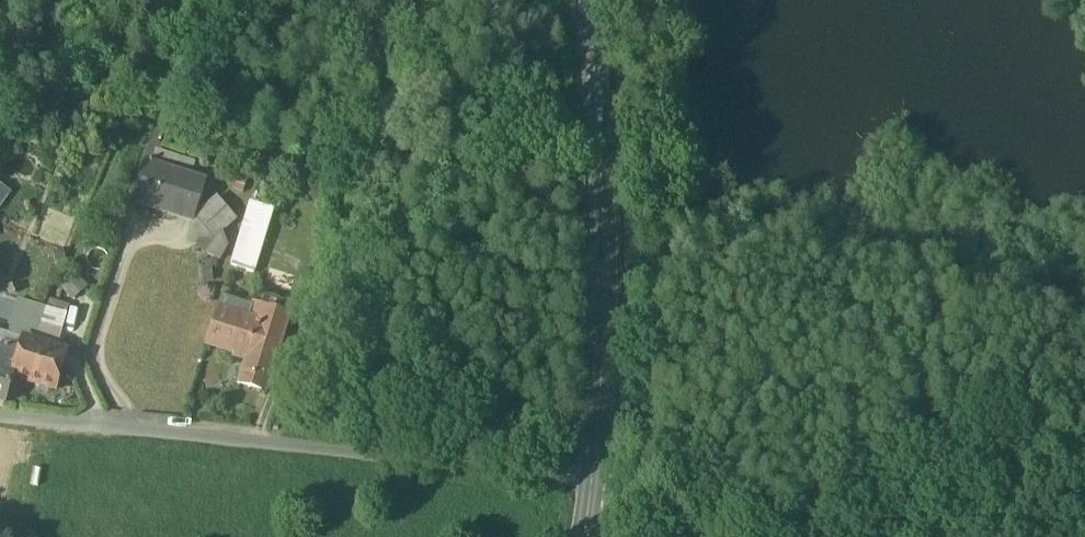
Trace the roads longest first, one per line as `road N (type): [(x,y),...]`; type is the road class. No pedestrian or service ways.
road 1 (residential): [(593,474),(0,418)]
road 2 (secondary): [(593,474),(603,242),(594,0)]
road 3 (track): [(590,490),(621,496),(700,536)]

